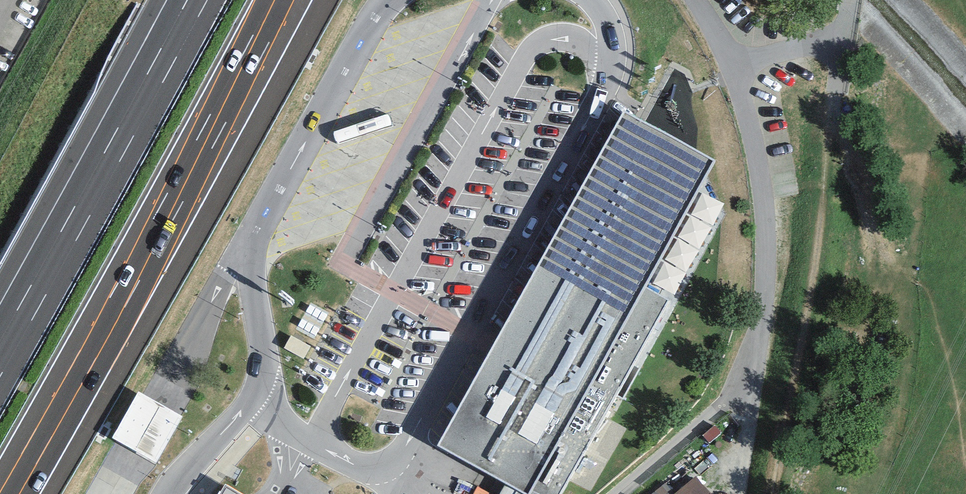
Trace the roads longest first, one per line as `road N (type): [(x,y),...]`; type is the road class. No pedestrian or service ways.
road 1 (motorway): [(11,493),(283,0)]
road 2 (motorway): [(195,0),(0,355)]
road 3 (track): [(773,493),(821,231),(834,113)]

